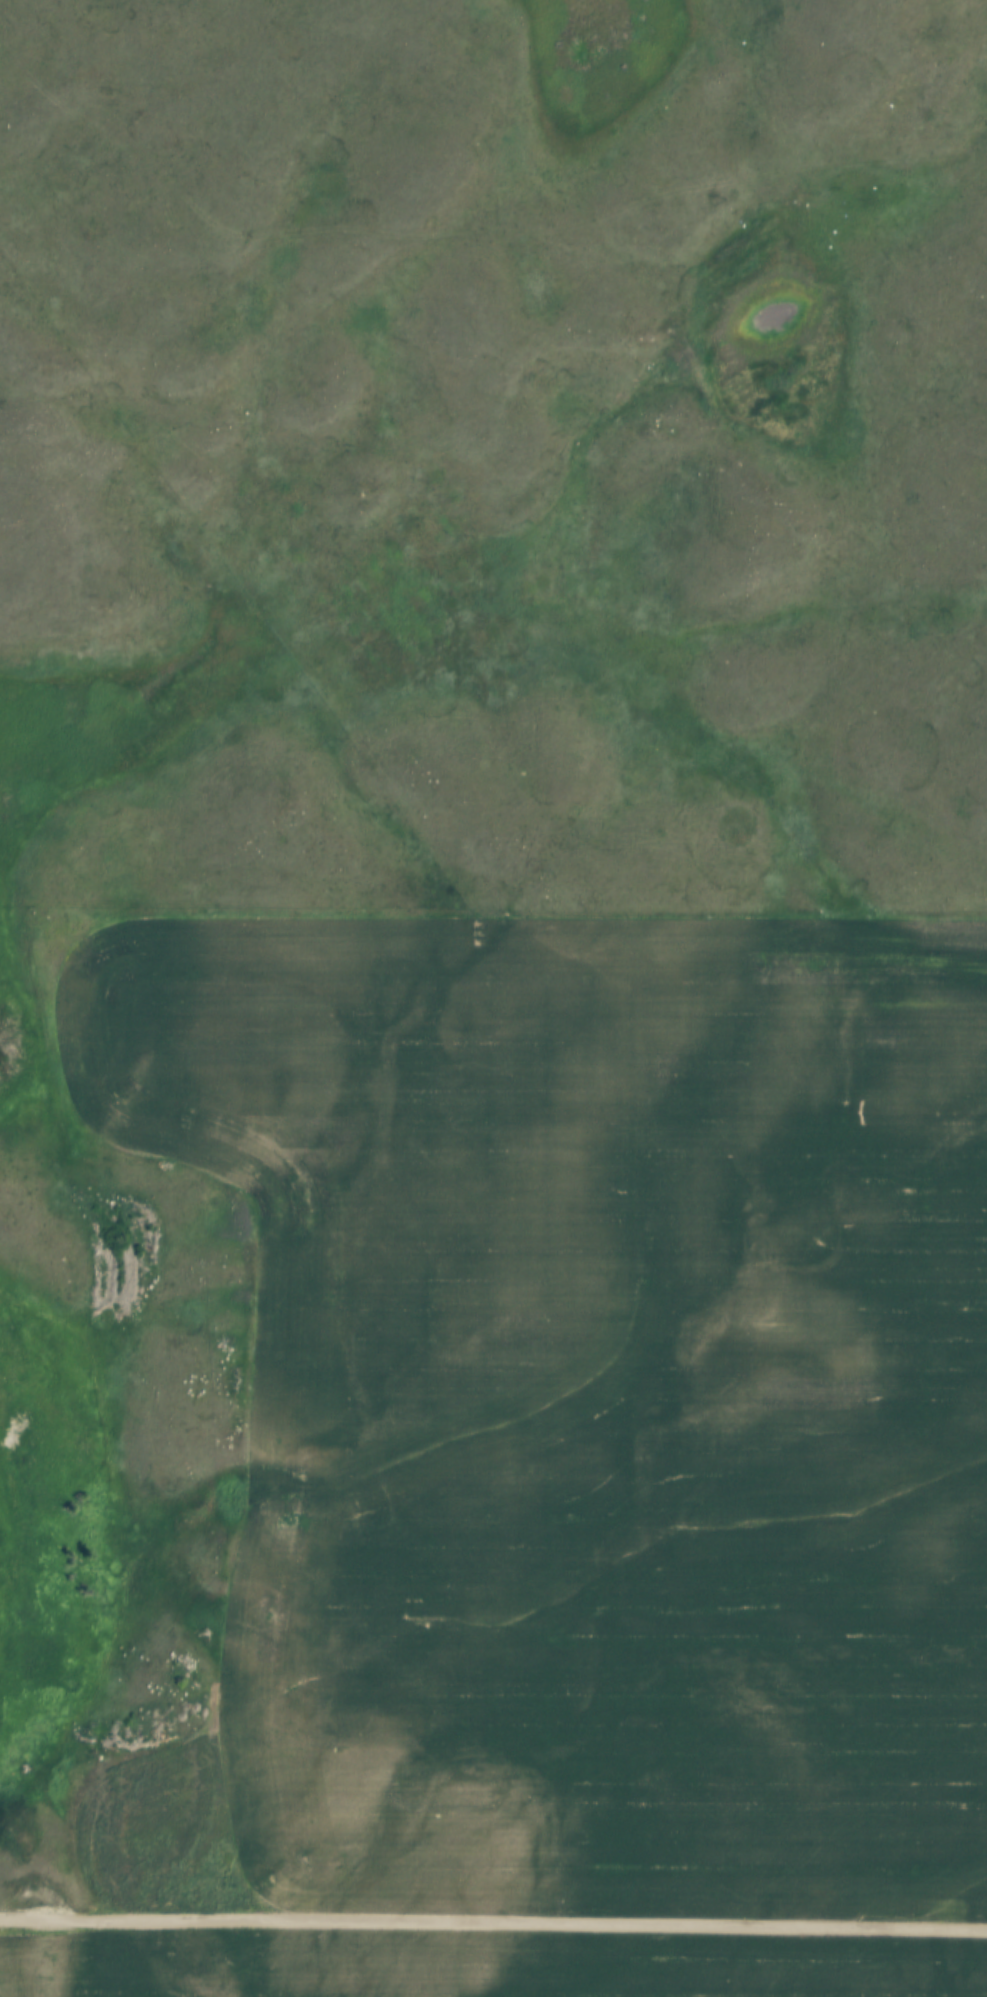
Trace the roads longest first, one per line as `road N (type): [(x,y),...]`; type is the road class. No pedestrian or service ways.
road 1 (track): [(986,1931),(0,1921)]

